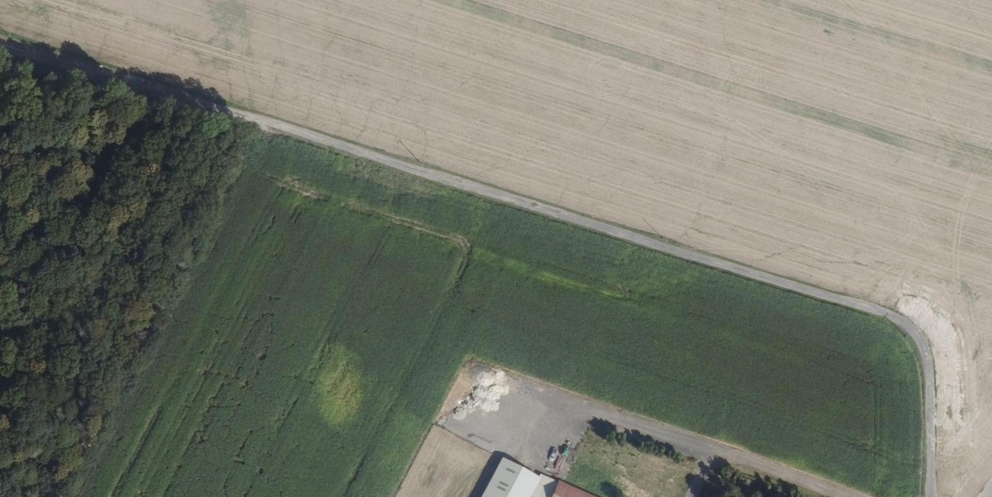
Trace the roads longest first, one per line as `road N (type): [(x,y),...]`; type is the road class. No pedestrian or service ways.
road 1 (track): [(0,38),(903,326),(929,356),(935,496)]

